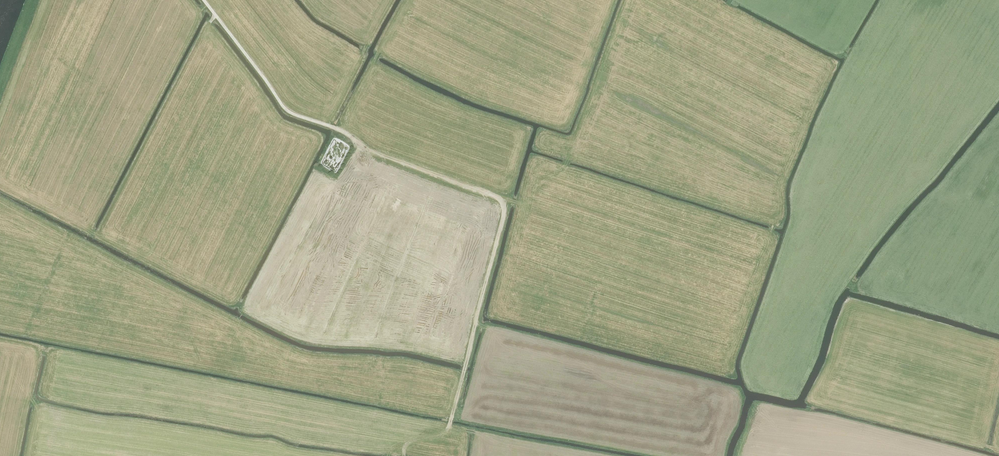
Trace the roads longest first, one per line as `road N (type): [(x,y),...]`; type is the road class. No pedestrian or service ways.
road 1 (track): [(404,455),(408,442),(449,428),(504,206),(287,111),(204,0)]

